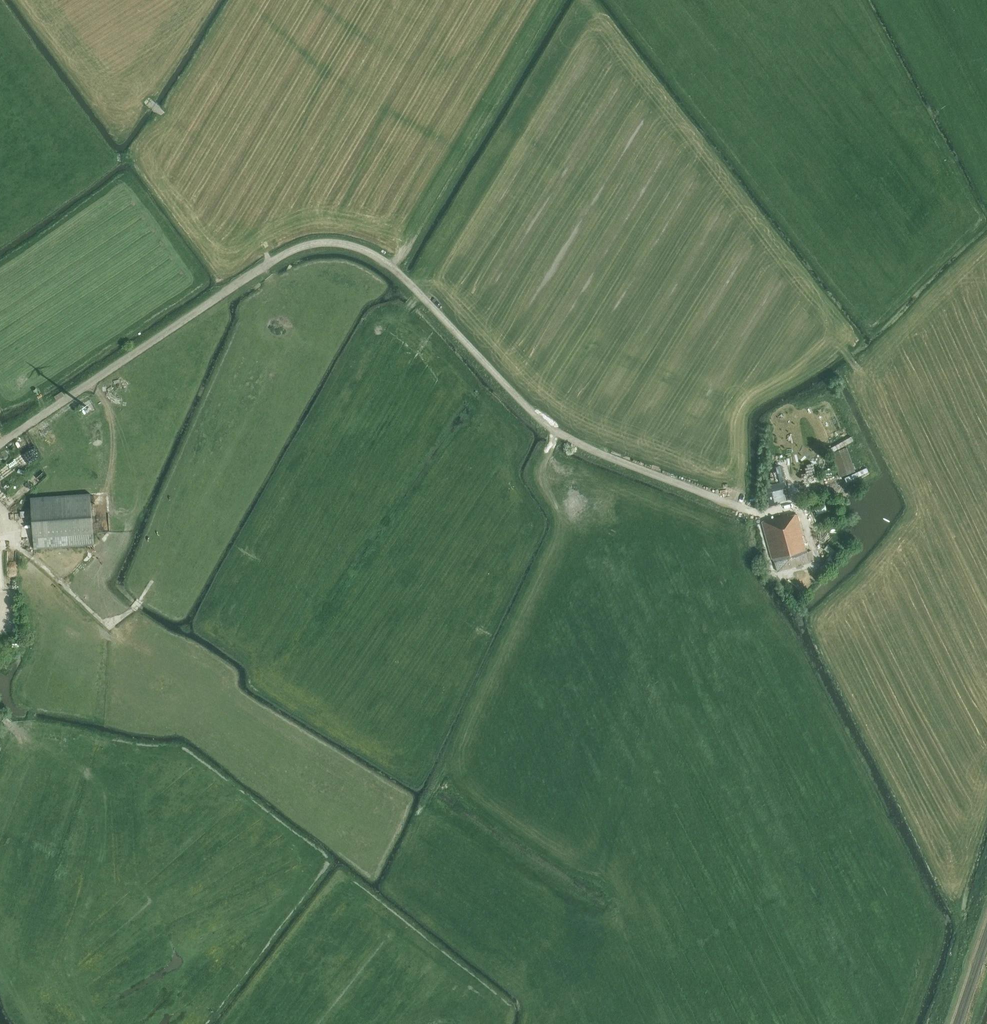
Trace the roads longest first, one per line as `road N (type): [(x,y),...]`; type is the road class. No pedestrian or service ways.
road 1 (track): [(7,540),(108,626),(153,581)]

